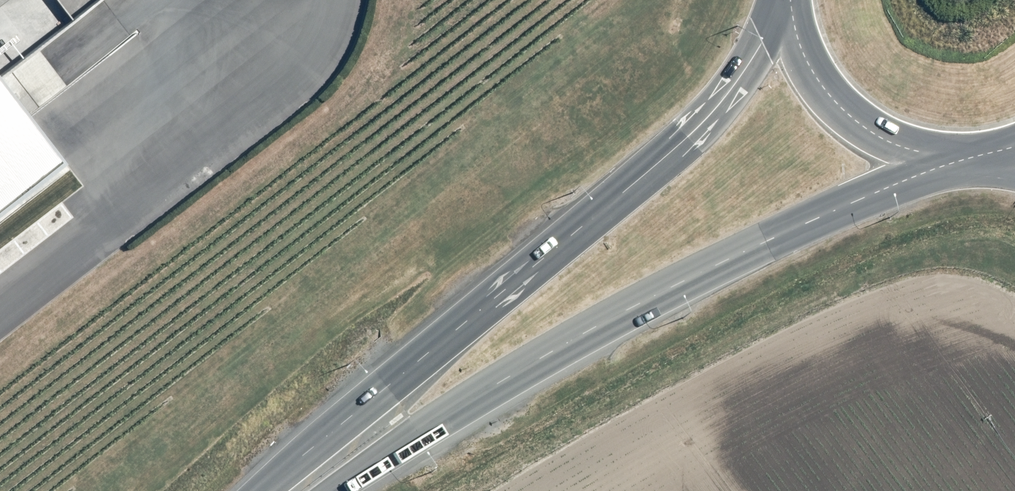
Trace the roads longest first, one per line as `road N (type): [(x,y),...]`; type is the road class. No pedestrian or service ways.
road 1 (trunk): [(260,490),(695,131),(744,73),(785,0)]
road 2 (trunk): [(966,156),(658,295),(521,369),(336,490)]
road 3 (trunk): [(966,156),(901,146),(845,112),(805,60),(788,0)]

